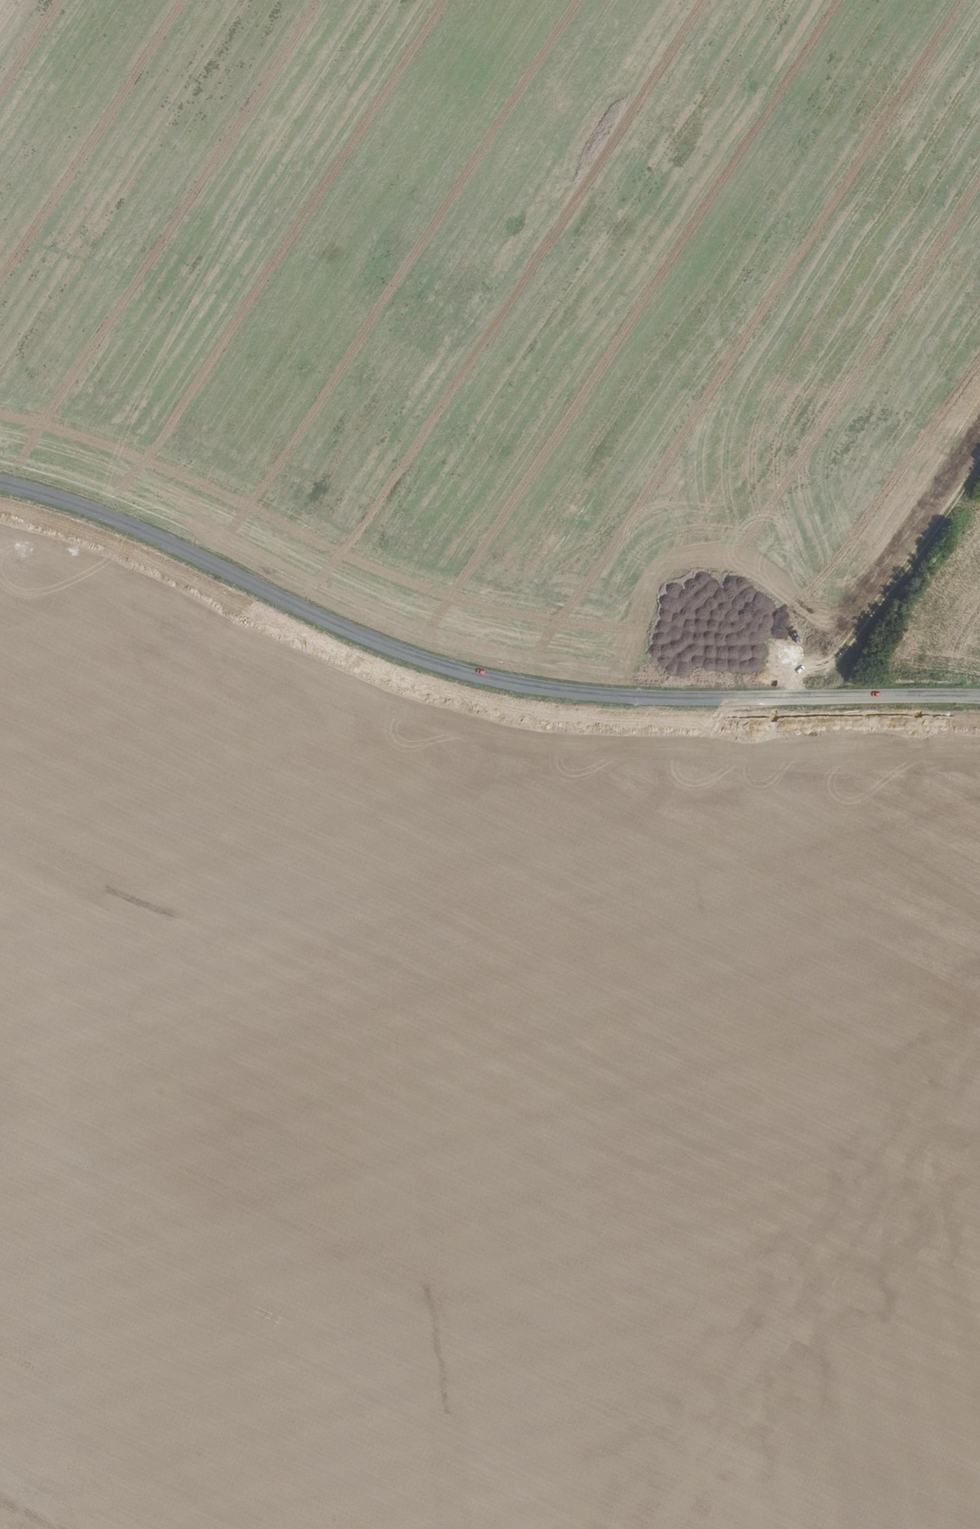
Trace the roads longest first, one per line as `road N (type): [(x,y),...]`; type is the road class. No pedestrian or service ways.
road 1 (tertiary): [(979,698),(617,696),(472,674),(338,625),(127,525),(0,482)]
road 2 (track): [(979,463),(828,664),(824,697)]

